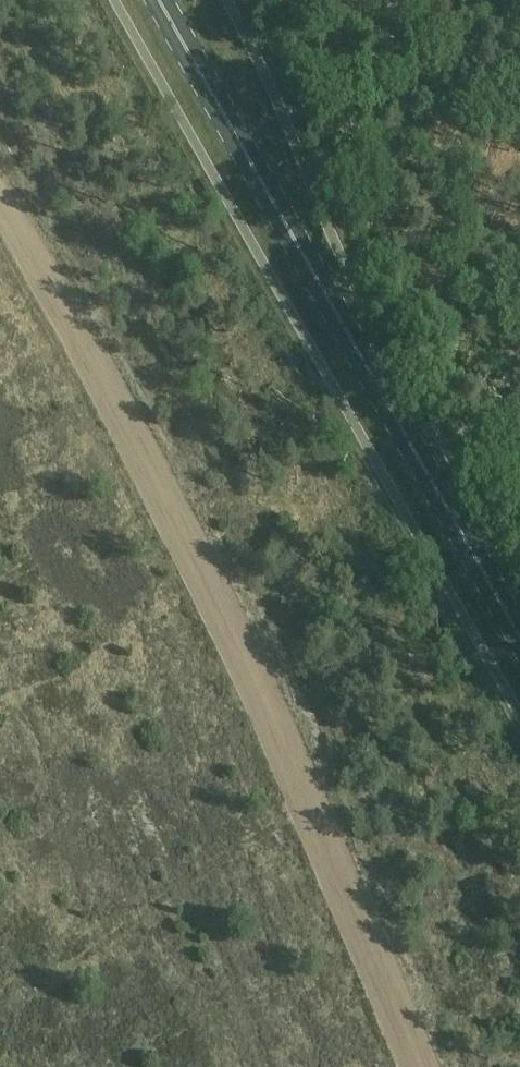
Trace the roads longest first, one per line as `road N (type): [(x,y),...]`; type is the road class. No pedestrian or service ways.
road 1 (track): [(423,1066),(340,859),(0,213)]
road 2 (primary): [(519,634),(160,0)]

